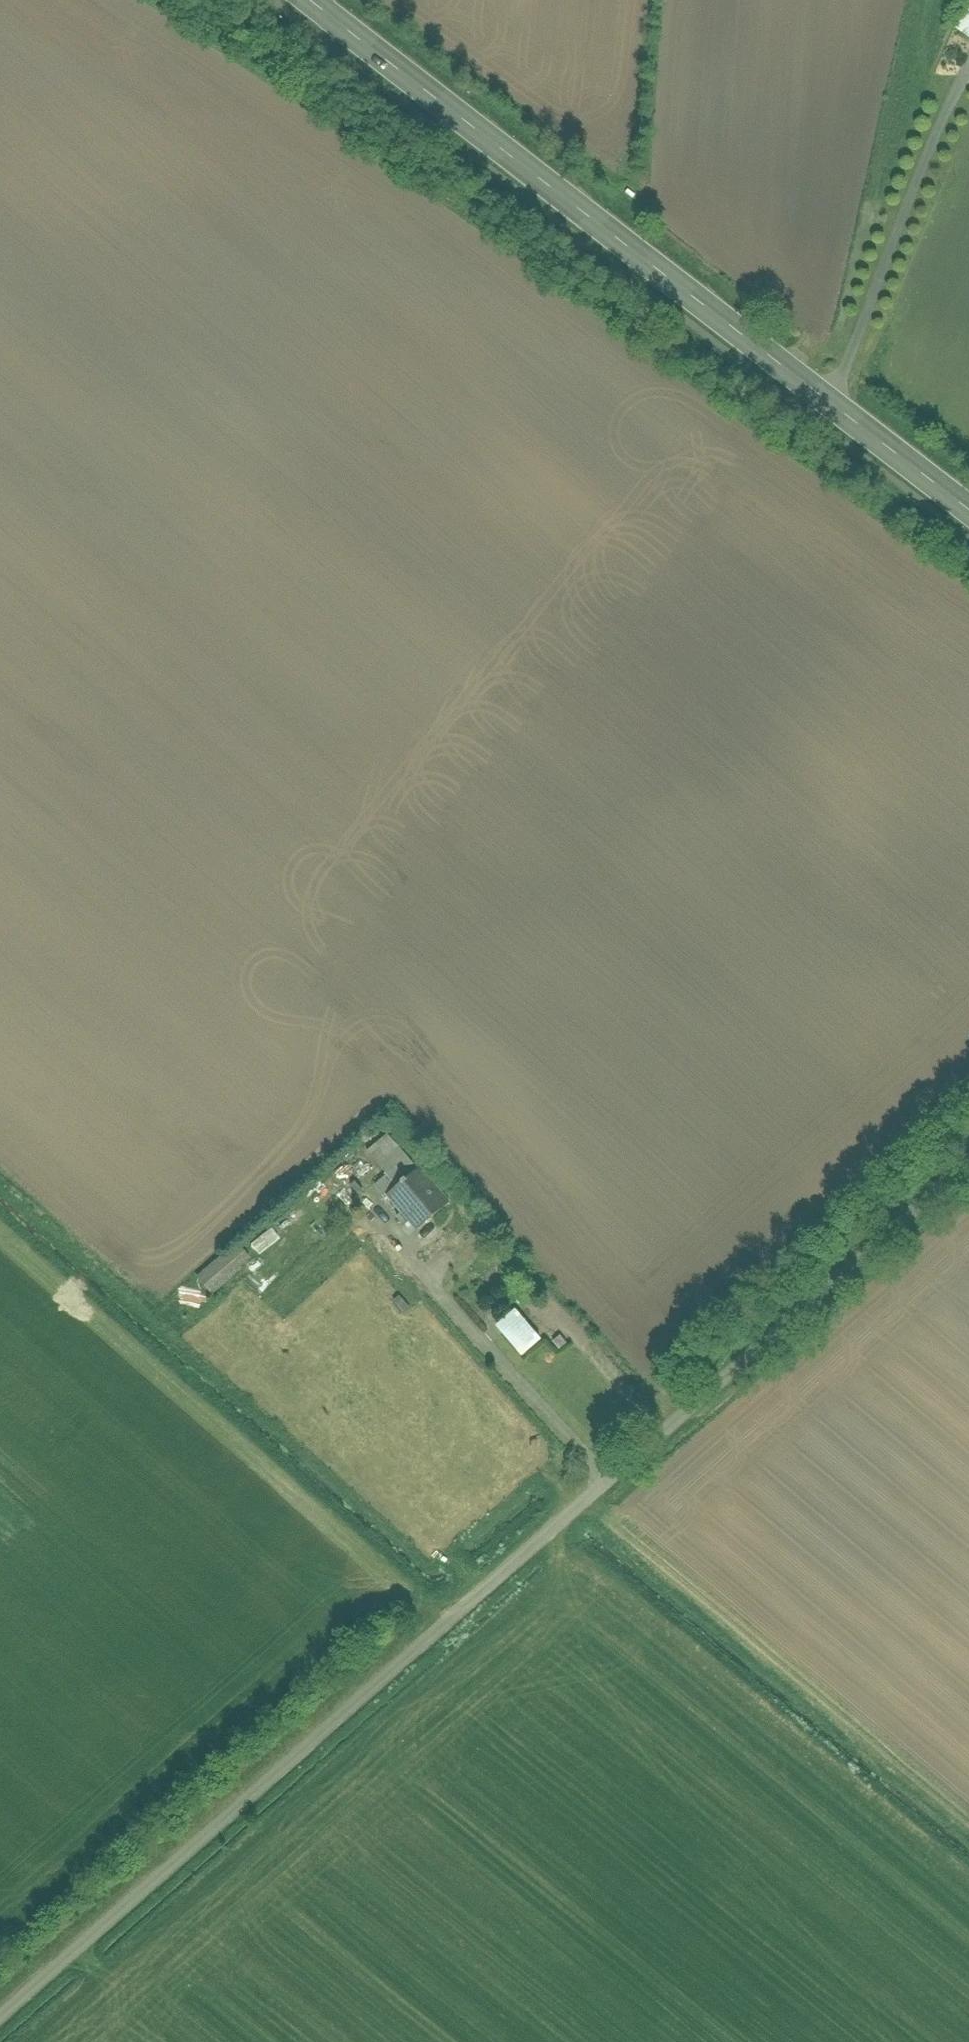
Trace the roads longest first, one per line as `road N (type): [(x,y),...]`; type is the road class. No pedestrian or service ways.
road 1 (unclassified): [(0,2018),(968,1174)]
road 2 (primary): [(968,513),(303,0)]

